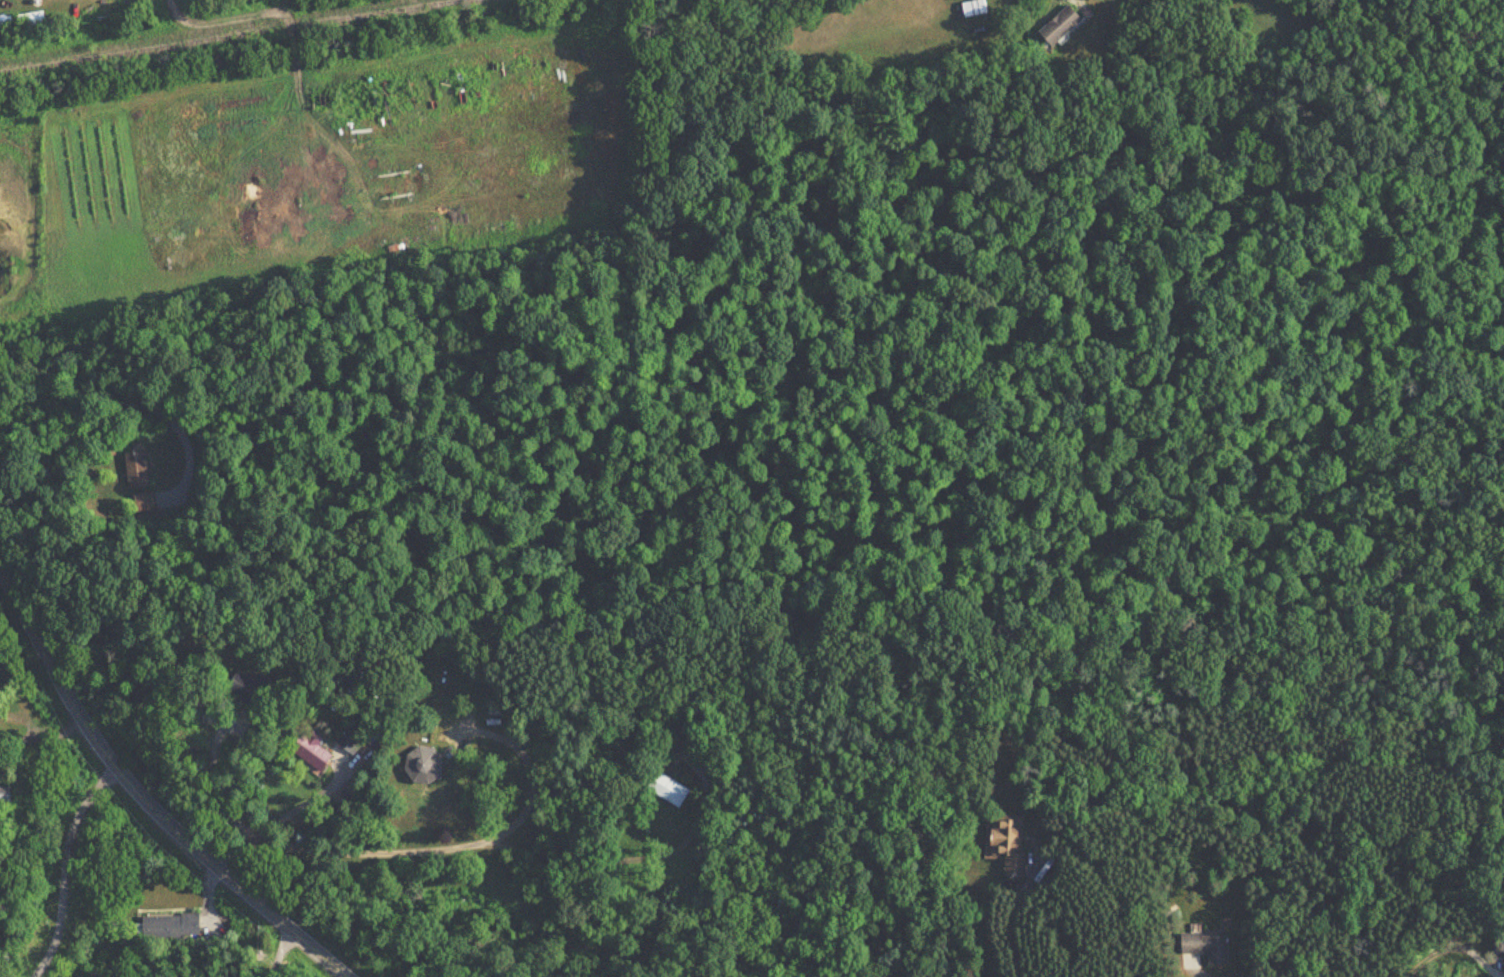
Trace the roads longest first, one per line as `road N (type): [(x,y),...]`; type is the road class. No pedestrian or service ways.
road 1 (tertiary): [(347,976),(123,778),(80,717),(0,569)]

